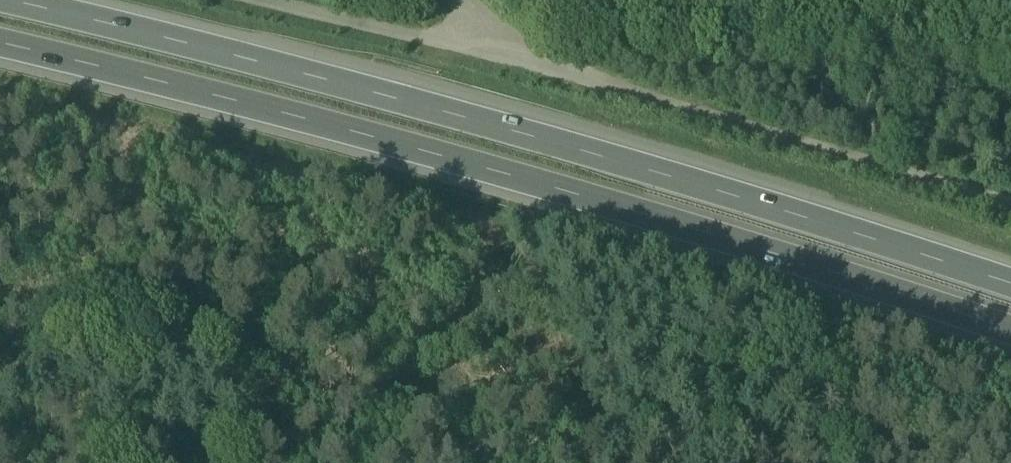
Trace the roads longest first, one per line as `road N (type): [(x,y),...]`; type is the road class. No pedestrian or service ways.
road 1 (motorway): [(0,46),(674,224),(1010,333)]
road 2 (motorway): [(1010,281),(596,154),(11,0)]
road 3 (track): [(1010,205),(599,79),(469,21),(424,40),(259,0)]

